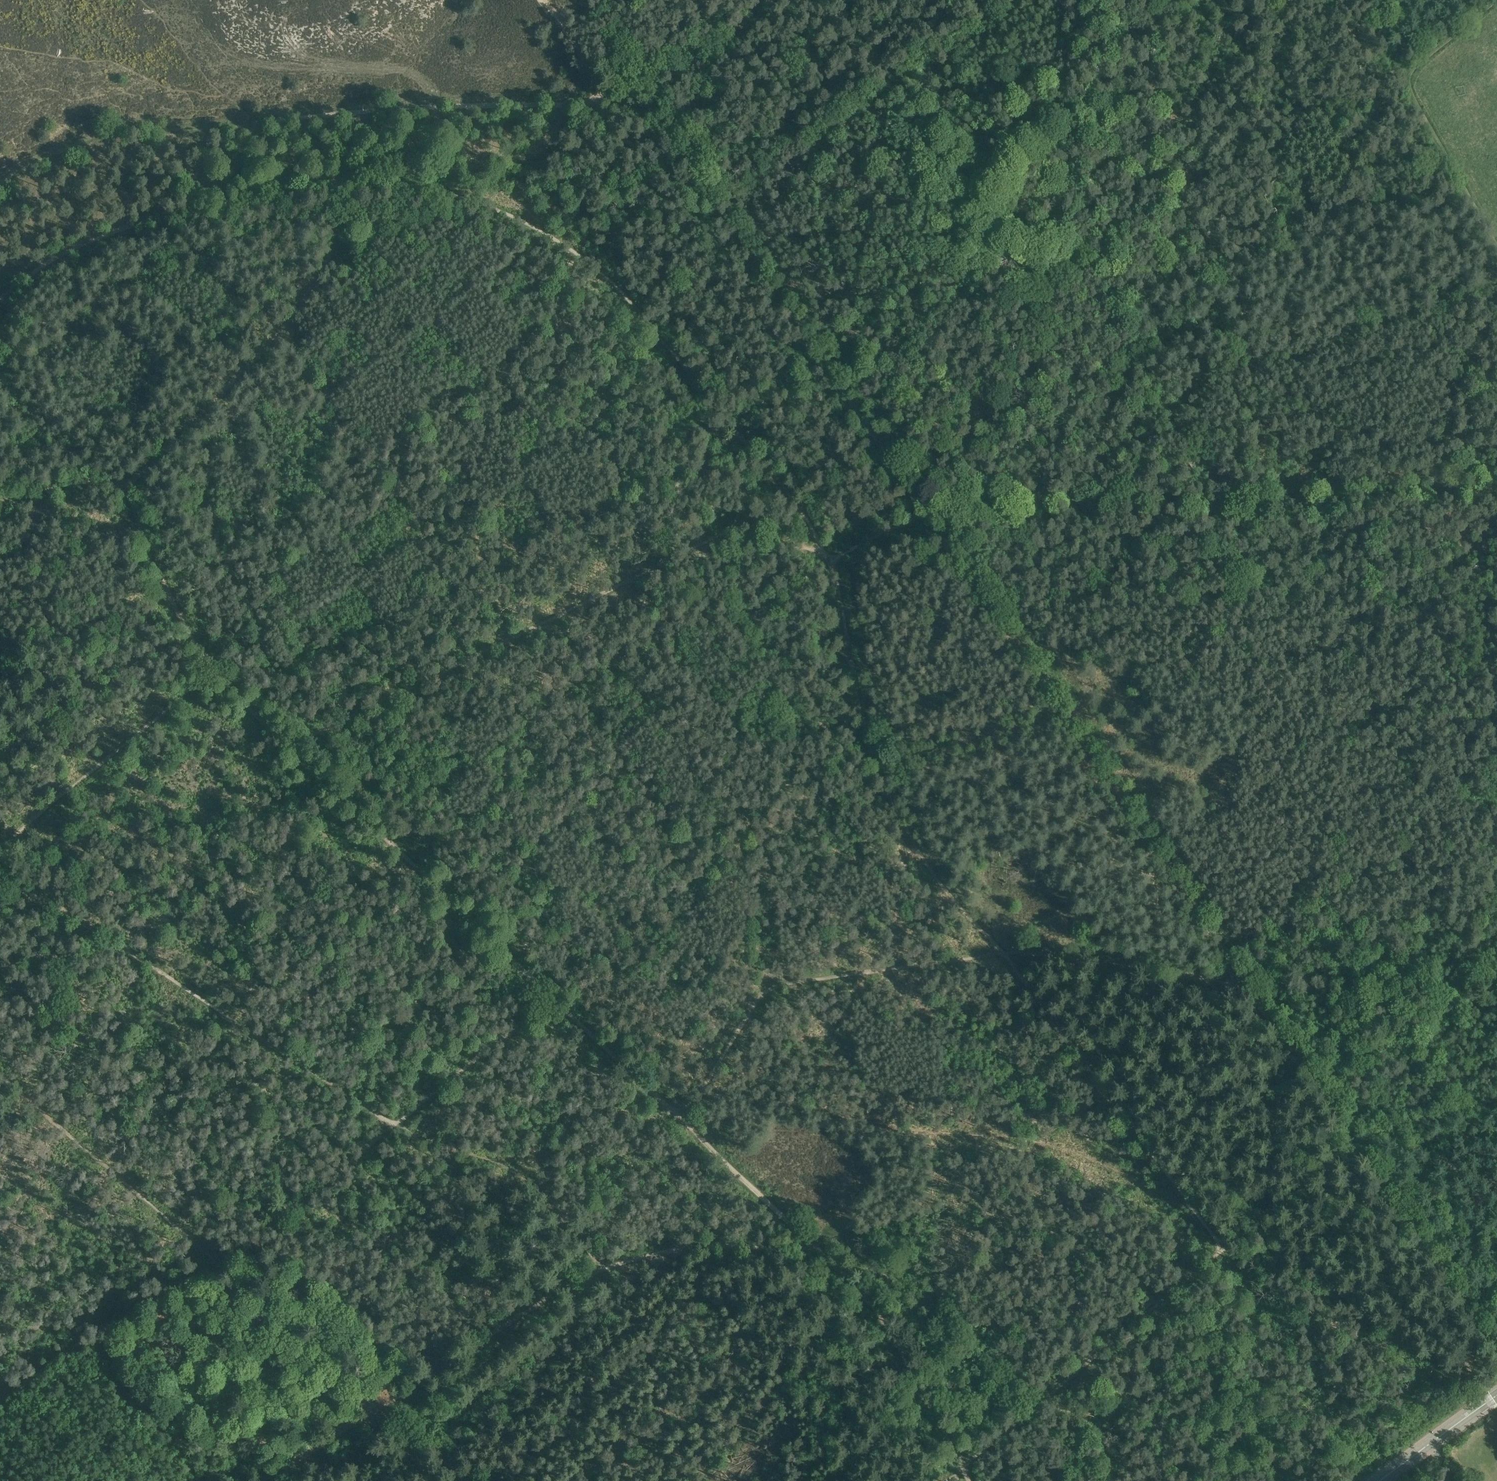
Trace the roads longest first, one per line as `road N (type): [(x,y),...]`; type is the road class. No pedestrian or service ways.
road 1 (track): [(332,175),(155,215)]
road 2 (secondary): [(1380,1480),(1496,1398)]

